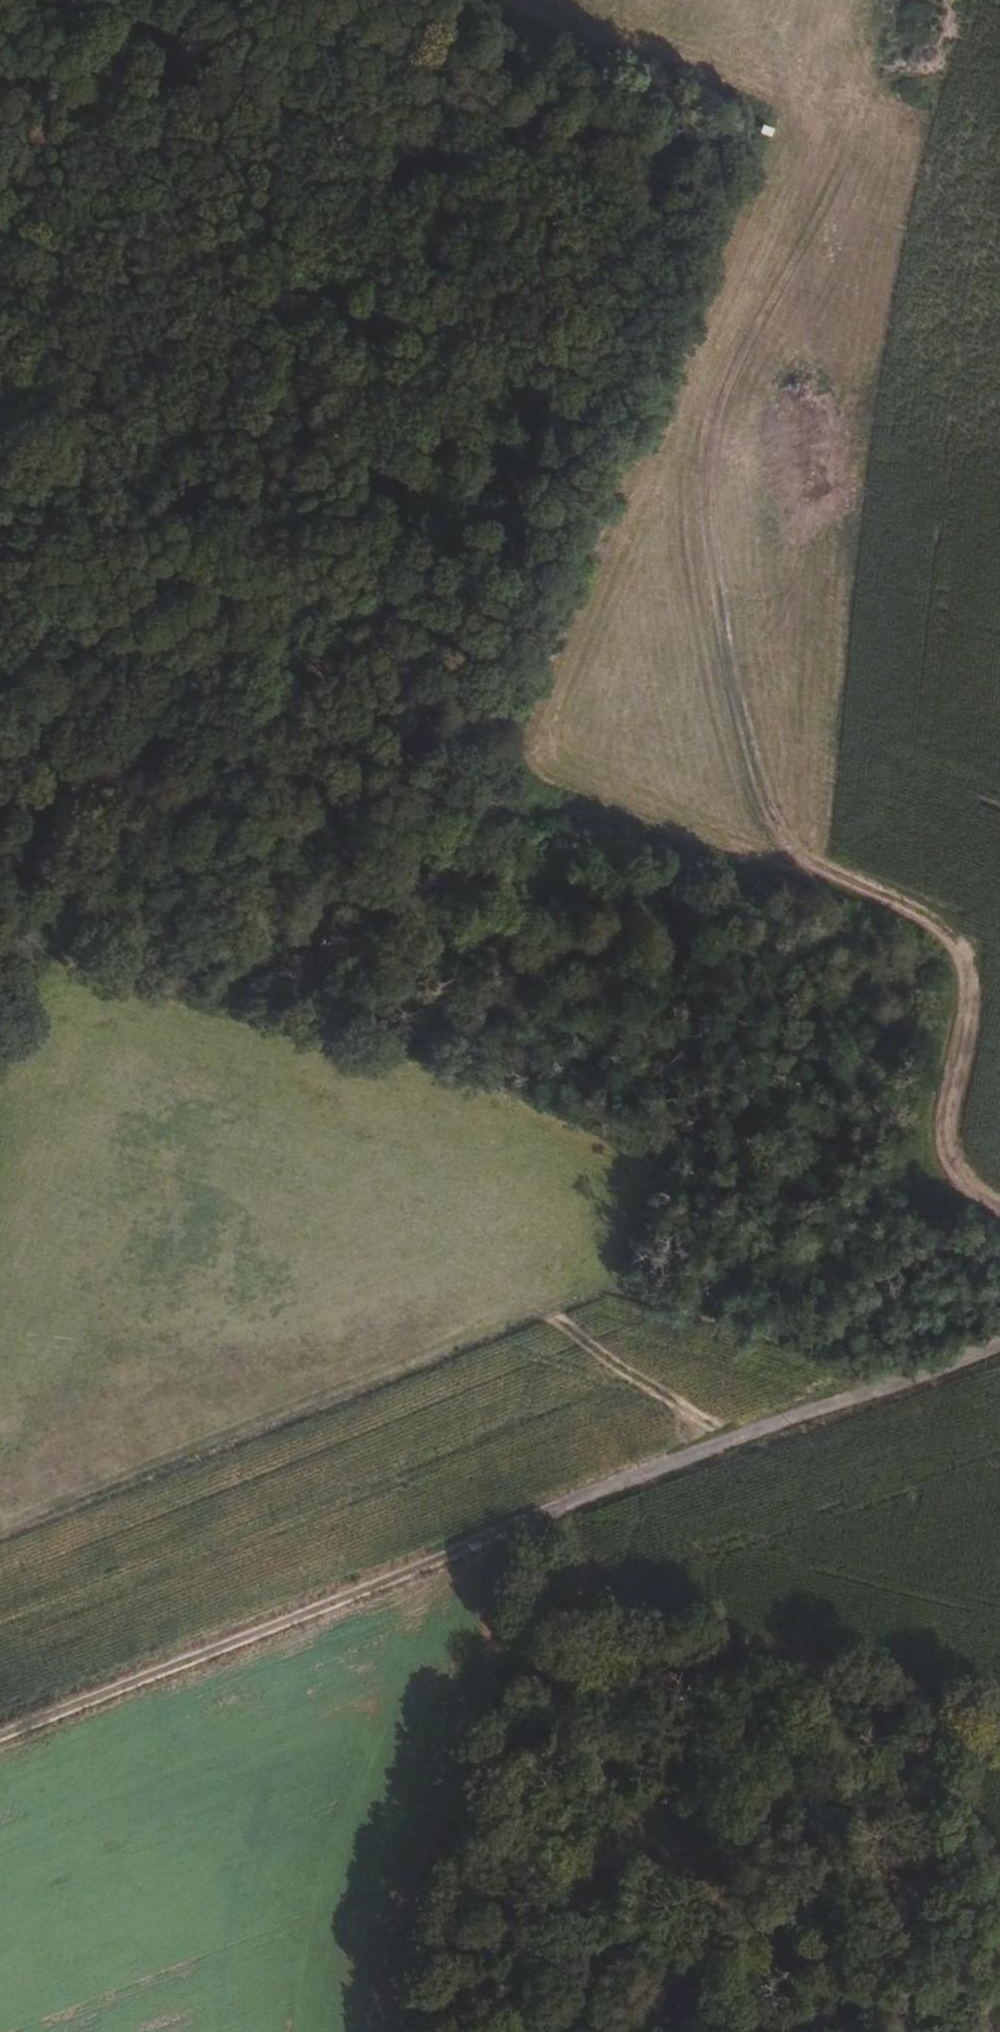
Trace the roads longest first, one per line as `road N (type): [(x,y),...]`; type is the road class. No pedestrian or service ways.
road 1 (track): [(999,1346),(724,1440),(0,1737)]
road 2 (track): [(0,460),(333,137),(414,0)]

